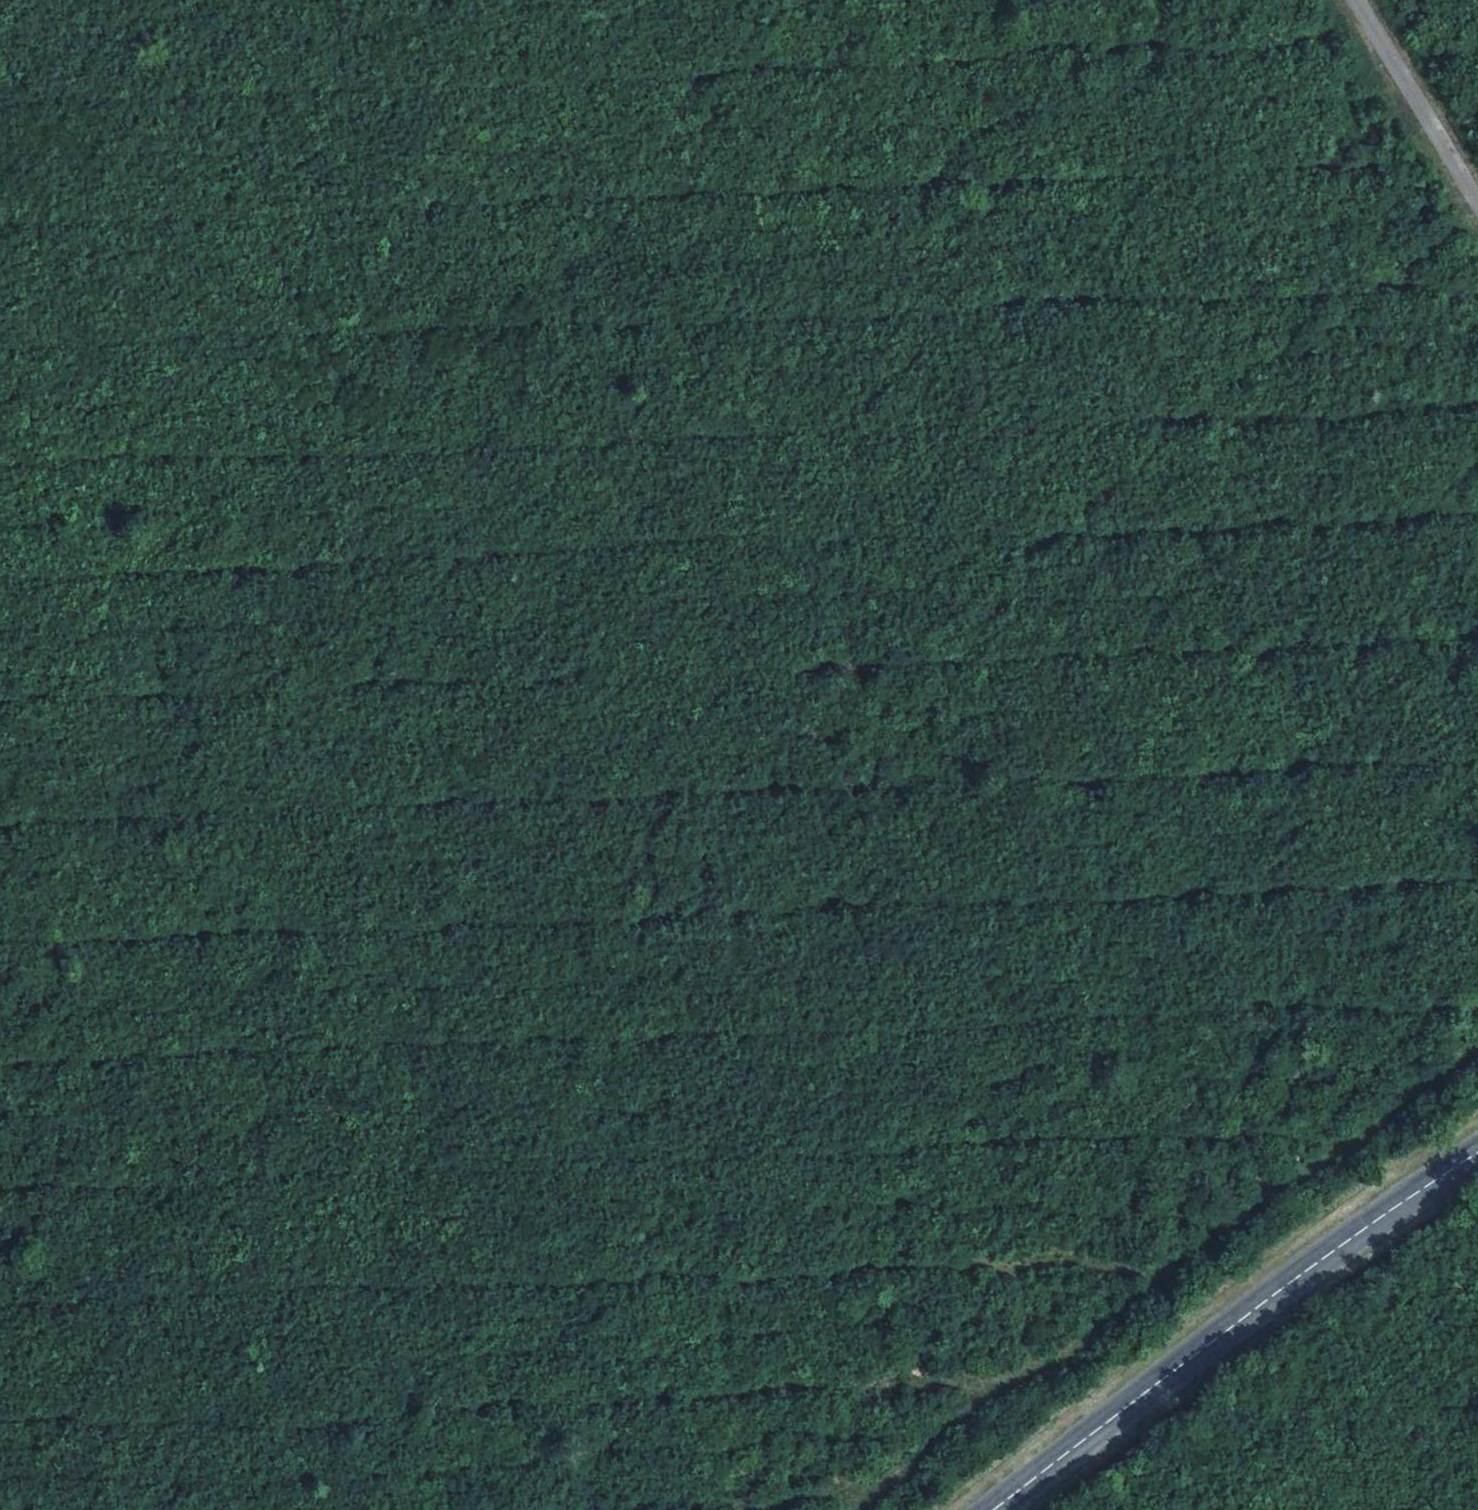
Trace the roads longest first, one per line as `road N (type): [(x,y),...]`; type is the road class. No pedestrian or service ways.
road 1 (secondary): [(993,1509),(1355,1232),(1477,1150)]
road 2 (unclassified): [(1356,0),(1477,204)]

